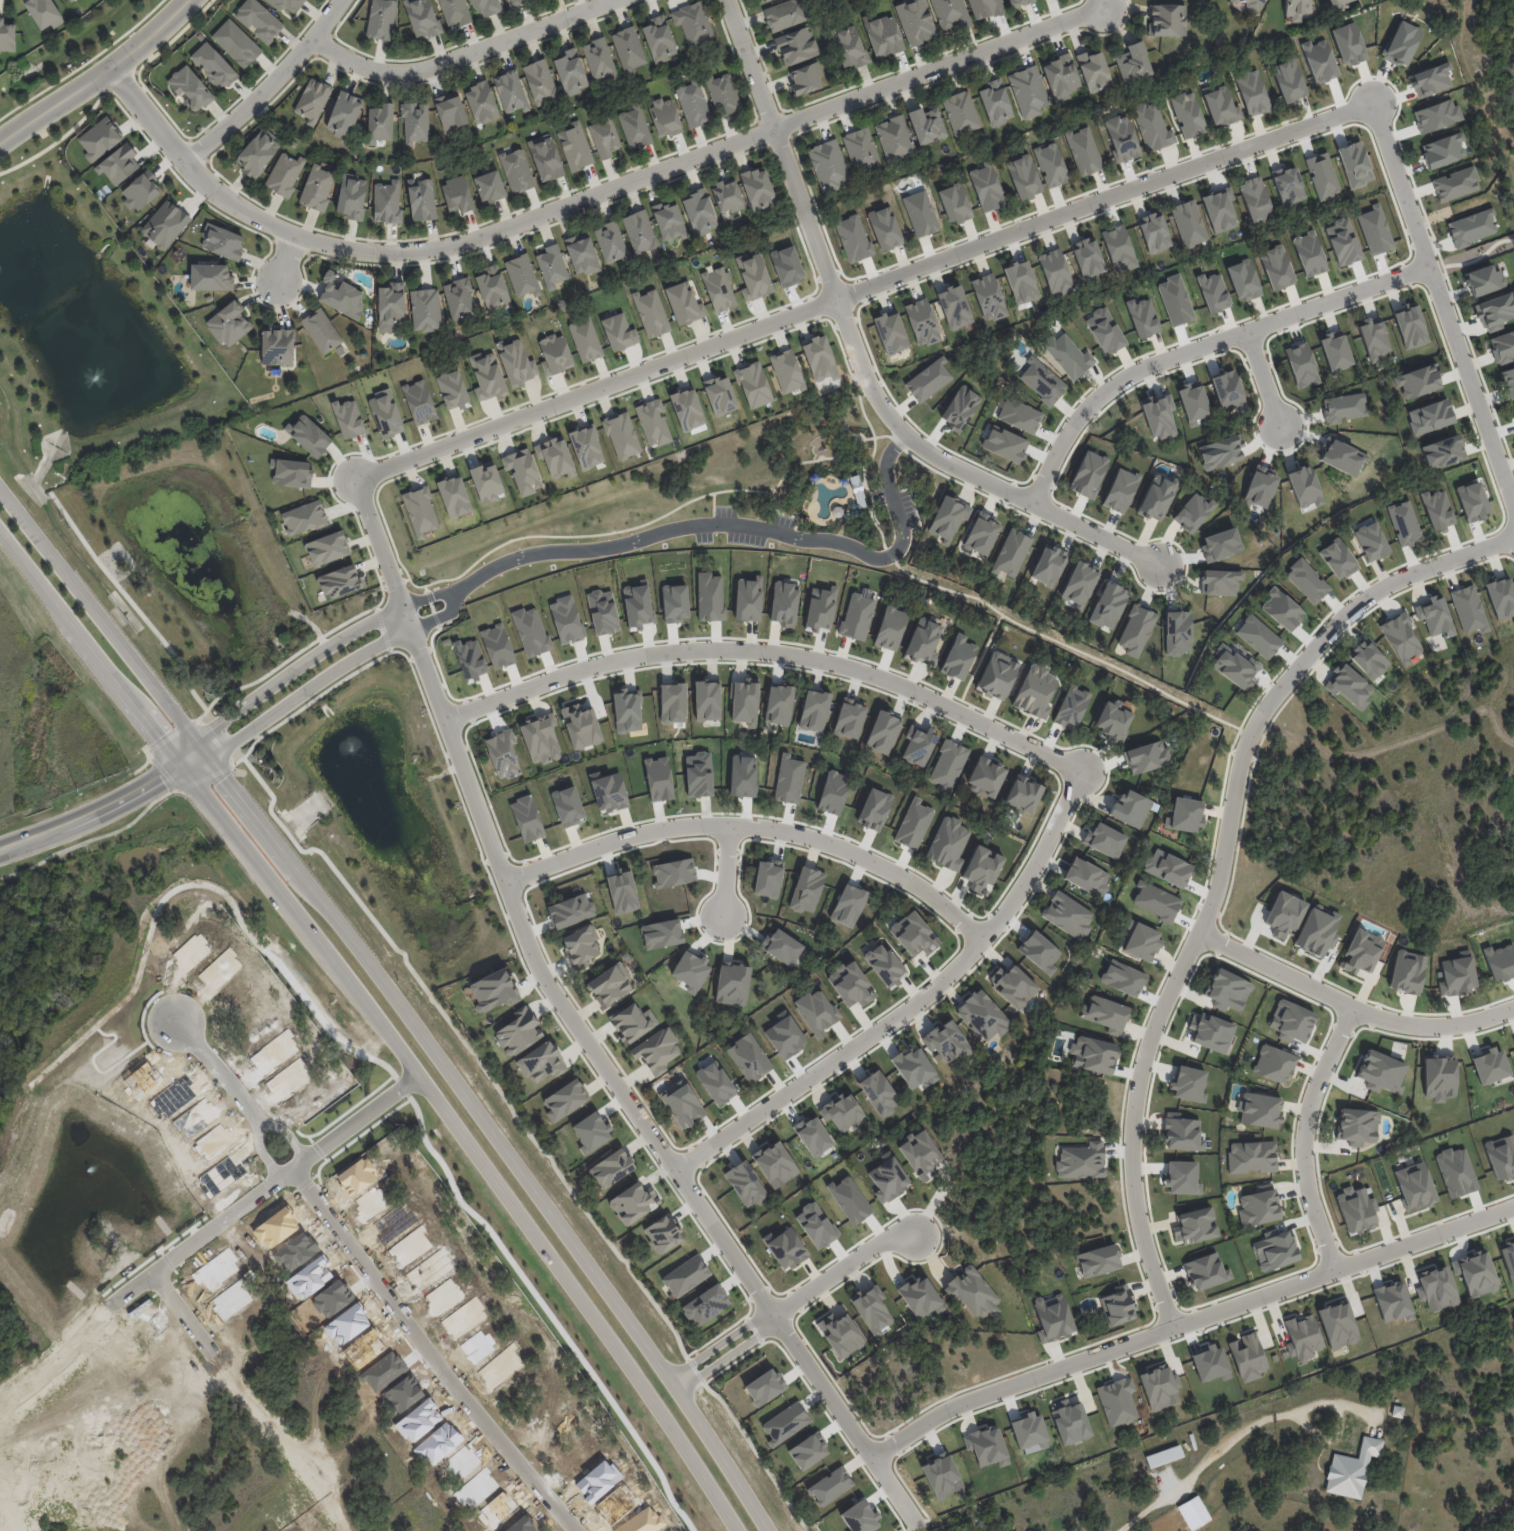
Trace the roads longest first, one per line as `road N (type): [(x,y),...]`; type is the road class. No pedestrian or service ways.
road 1 (secondary): [(0,537),(374,1014),(737,1530)]
road 2 (residential): [(914,1526),(539,976),(353,478)]
road 3 (residential): [(1105,7),(472,241),(409,252),(347,248),(247,212),(185,163),(111,71)]
road 4 (residential): [(1368,102),(353,478)]
road 5 (secondary): [(768,1530),(524,1175),(202,743)]
road 6 (residential): [(1513,532),(1367,591),(1274,690),(1251,734),(1221,875),(1157,1018),(1132,1121),(1140,1234),(1171,1327)]
road 7 (residential): [(1157,565),(923,449),(876,402),(727,0)]
road 8 (residential): [(1513,1206),(970,1397),(869,1463)]
road 9 (residential): [(441,719),(615,660),(782,652),(907,691),(1082,778)]
road 10 (residential): [(672,1176),(941,981),(1020,892),(1082,778)]
road 11 (residential): [(459,585),(527,551),(624,541),(698,522),(742,521),(890,552),(904,538),(889,472),(900,431)]
road 12 (residential): [(416,1071),(117,1289),(56,1354),(0,1398)]
road 13 (residential): [(982,940),(893,872),(804,837),(726,823),(651,830),(500,880)]
road 14 (residential): [(1026,500),(1095,391),(1426,267)]
road 15 (residential): [(585,1530),(402,1309),(296,1159)]
road 16 (residential): [(1368,102),(1513,516)]
road 17 (residential): [(1199,930),(1384,1018),(1434,1025),(1513,1006)]
road 18 (residential): [(351,1530),(153,1263)]
road 19 (secondary): [(202,743),(0,481)]
road 20 (residential): [(315,36),(375,69),(412,72),(613,0)]
road 21 (residential): [(202,743),(237,736),(367,649),(447,608),(459,585)]
road 22 (residential): [(459,585),(431,590),(314,651),(221,715),(202,743)]
road 23 (track): [(1382,1414),(1312,1411),(1261,1429),(1130,1530)]
road 24 (residential): [(674,1388),(864,1248),(908,1241)]
road 25 (residential): [(1352,1008),(1302,1125),(1309,1208),(1331,1270)]
road 26 (tertiary): [(0,139),(111,71),(192,0)]
road 27 (tertiary): [(0,849),(119,802),(202,743)]
road 28 (residential): [(185,163),(260,96),(341,0)]
road 29 (residential): [(111,1530),(265,1421)]
road 30 (residential): [(257,1111),(178,1015)]

